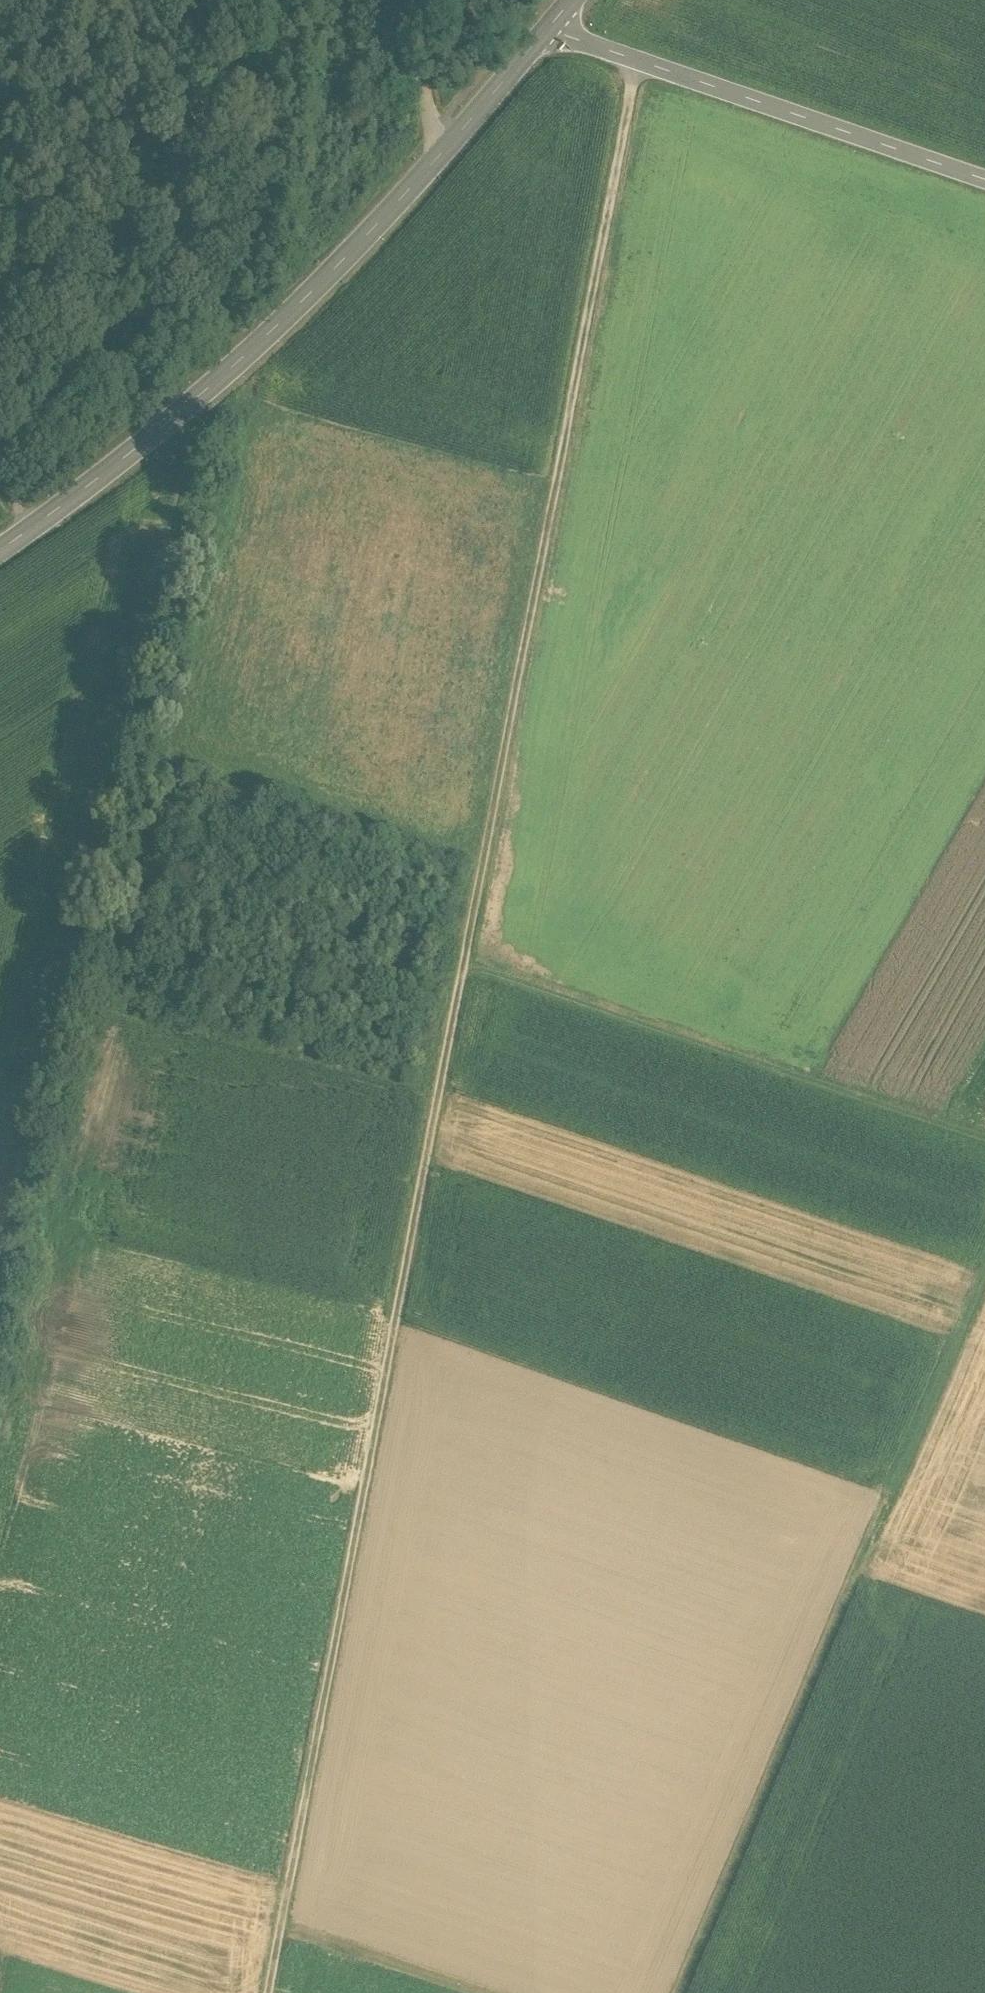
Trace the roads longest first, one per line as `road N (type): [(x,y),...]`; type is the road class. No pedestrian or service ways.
road 1 (track): [(269,1992),(636,60)]
road 2 (secondary): [(543,28),(448,149),(320,287),(196,399),(0,550)]
road 3 (track): [(984,1314),(697,1992)]
road 4 (track): [(464,966),(984,1147)]
road 5 (unclassified): [(984,179),(543,28)]
road 6 (track): [(473,1992),(282,1923)]
road 7 (track): [(448,149),(424,97),(420,0)]

